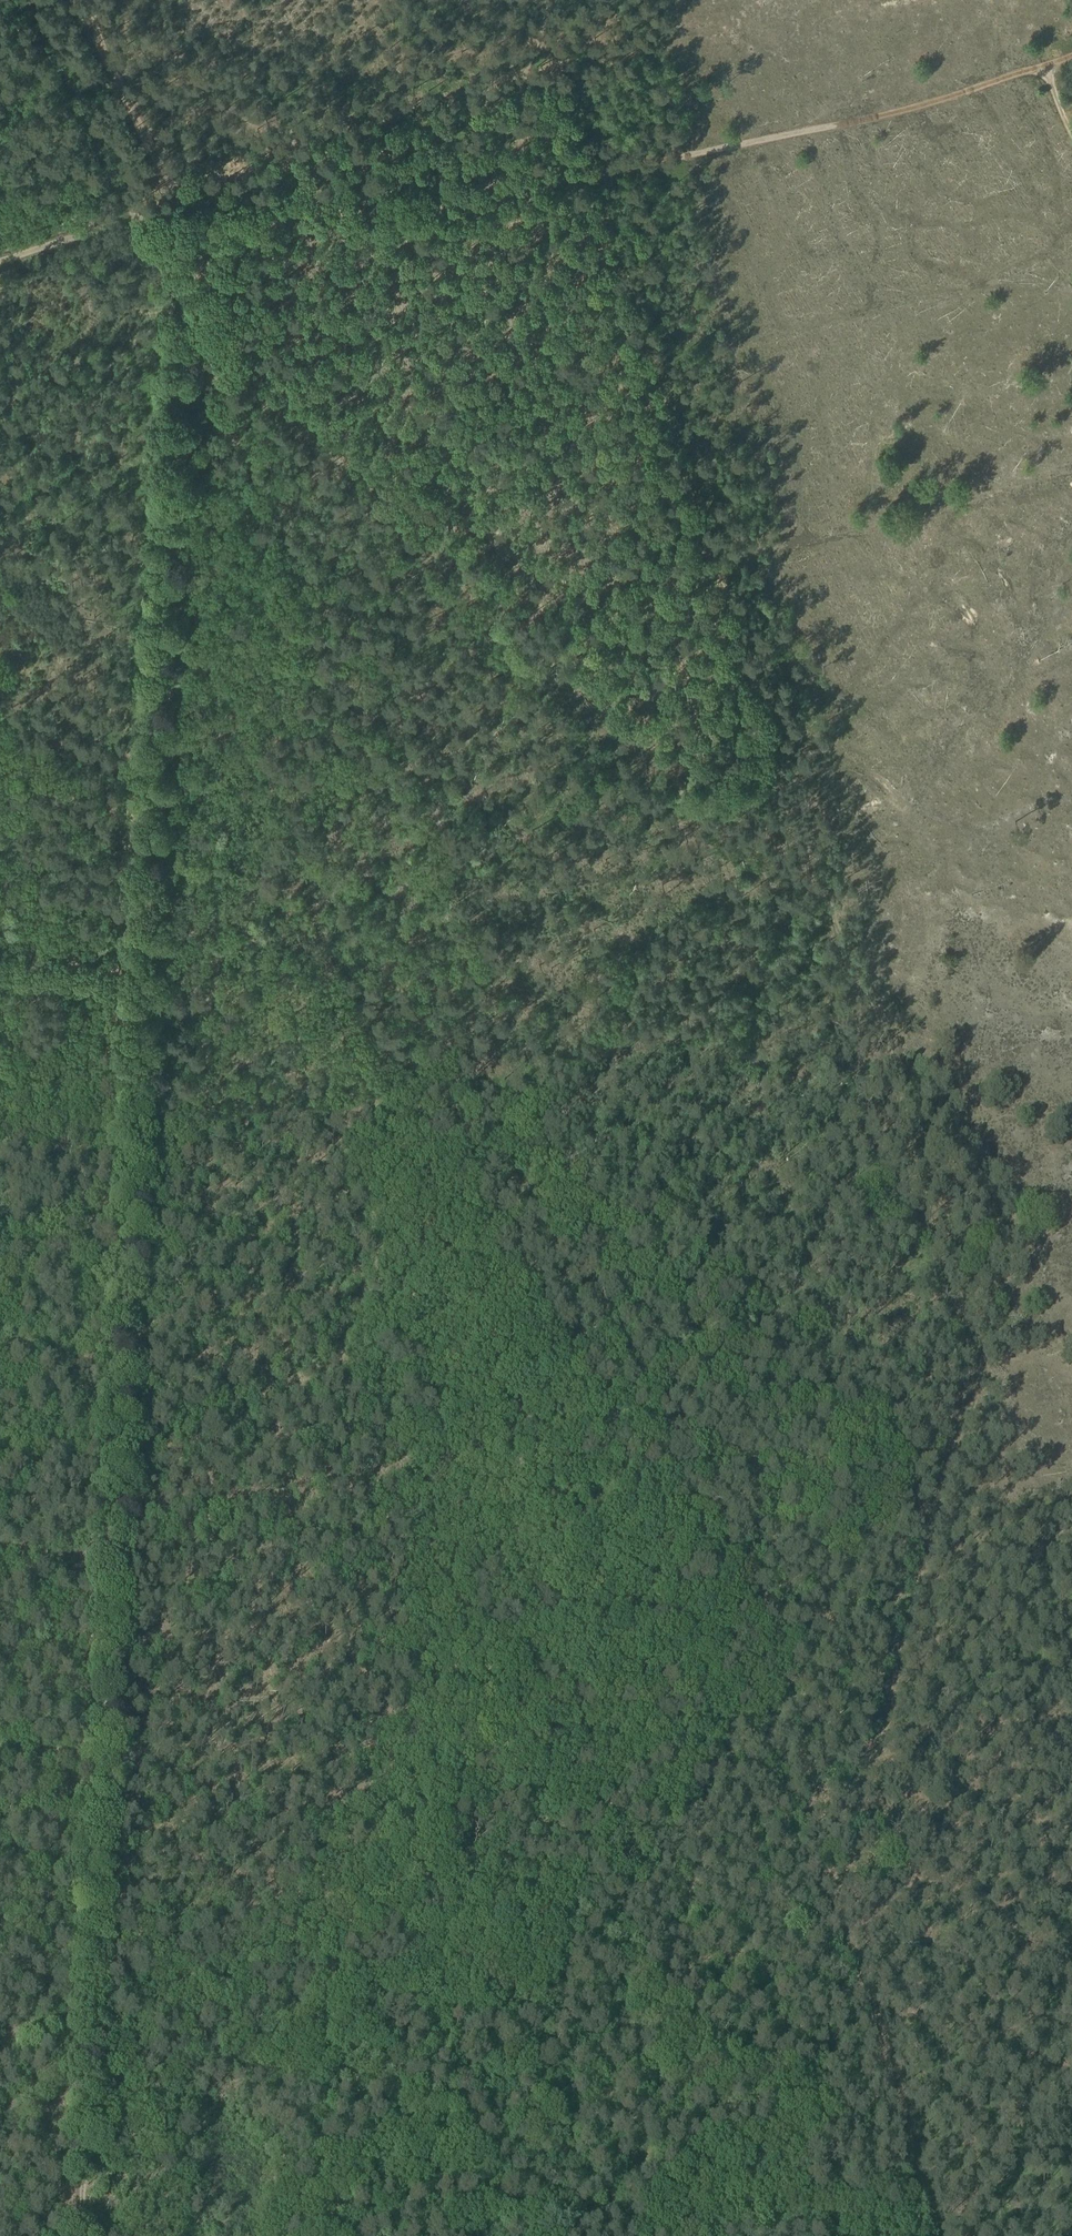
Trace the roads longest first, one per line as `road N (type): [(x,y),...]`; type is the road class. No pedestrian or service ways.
road 1 (track): [(292,2235),(395,2191),(509,2175),(557,2159),(586,2137),(725,1820),(776,1719),(802,1691),(802,1662),(761,1514),(684,1403),(610,1324),(516,1246),(487,1196),(446,1065),(448,1000),(438,936),(450,845),(428,777),(364,632),(287,541),(227,372),(185,295)]
road 2 (track): [(181,208),(253,352),(297,405),(604,702),(840,868),(968,1357),(884,1721),(885,1740),(935,1838),(876,1957),(869,1990),(936,2235)]
road 3 (track): [(86,2235),(185,295),(122,209)]
road 4 (track): [(526,180),(558,332),(624,566),(708,568),(724,593),(749,687),(772,715),(869,772),(911,808),(951,882),(990,996),(975,1109),(1071,1222)]
road 5 (track): [(181,208),(526,180)]
road 6 (track): [(118,198),(30,0)]
road 7 (track): [(93,24),(181,208)]
road 8 (track): [(1071,1707),(939,1724),(894,1755)]
road 9 (track): [(122,209),(0,267)]
road 10 (track): [(134,1347),(0,1334)]

